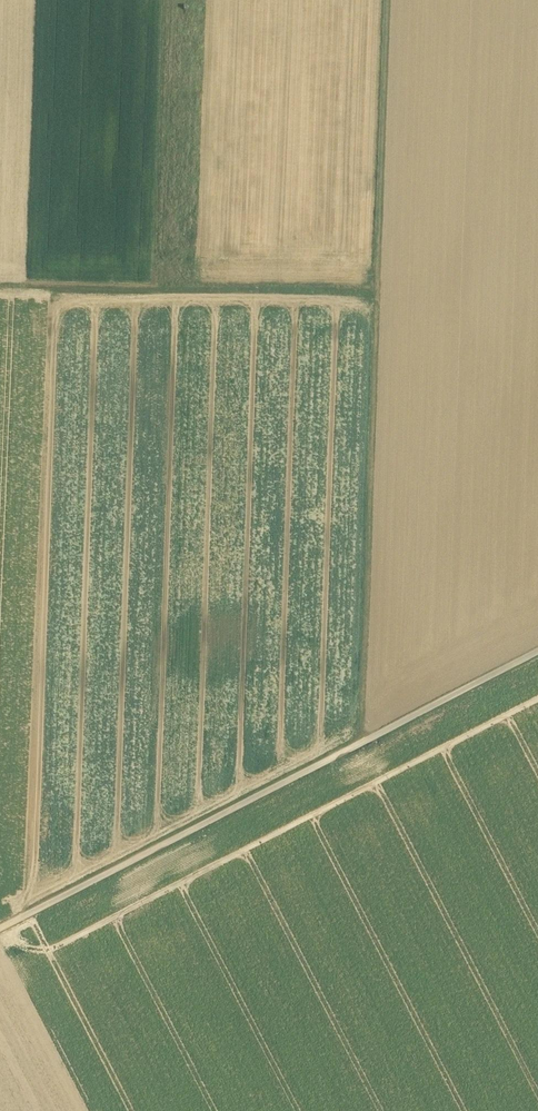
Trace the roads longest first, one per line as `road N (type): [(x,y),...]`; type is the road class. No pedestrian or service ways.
road 1 (track): [(0,289),(388,297),(400,0)]
road 2 (track): [(537,661),(0,939)]
road 3 (track): [(388,297),(374,745)]

